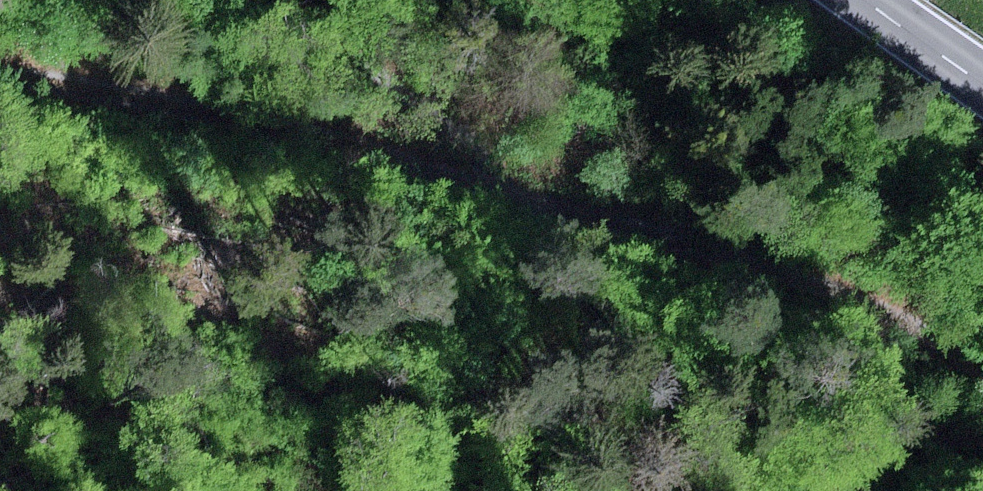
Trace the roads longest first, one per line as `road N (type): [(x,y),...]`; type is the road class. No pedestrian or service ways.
road 1 (track): [(547,207),(316,139),(0,74)]
road 2 (track): [(962,490),(926,423),(886,387),(547,207)]
road 3 (track): [(982,366),(884,308),(770,265),(547,207)]
road 4 (track): [(547,207),(456,127),(255,0)]
road 5 (primary): [(982,83),(864,0)]

